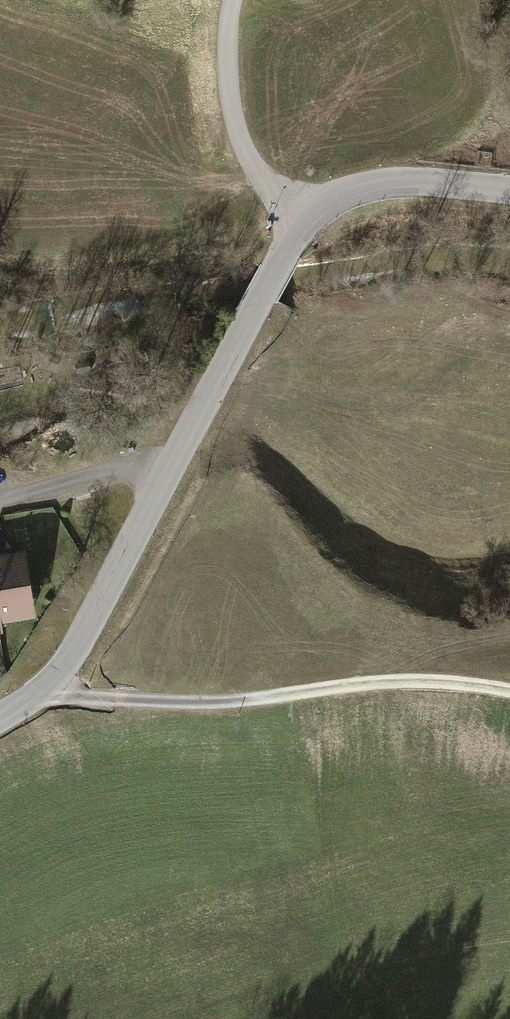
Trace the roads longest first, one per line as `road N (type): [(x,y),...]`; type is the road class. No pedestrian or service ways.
road 1 (tertiary): [(0,717),(52,682),(76,652),(283,252),(306,222)]
road 2 (track): [(52,682),(87,695),(233,703),(364,683),(509,691)]
road 3 (residential): [(233,0),(224,53),(235,123),(255,177),(306,222)]
road 4 (tertiary): [(306,222),(346,194),(392,185),(509,197)]

